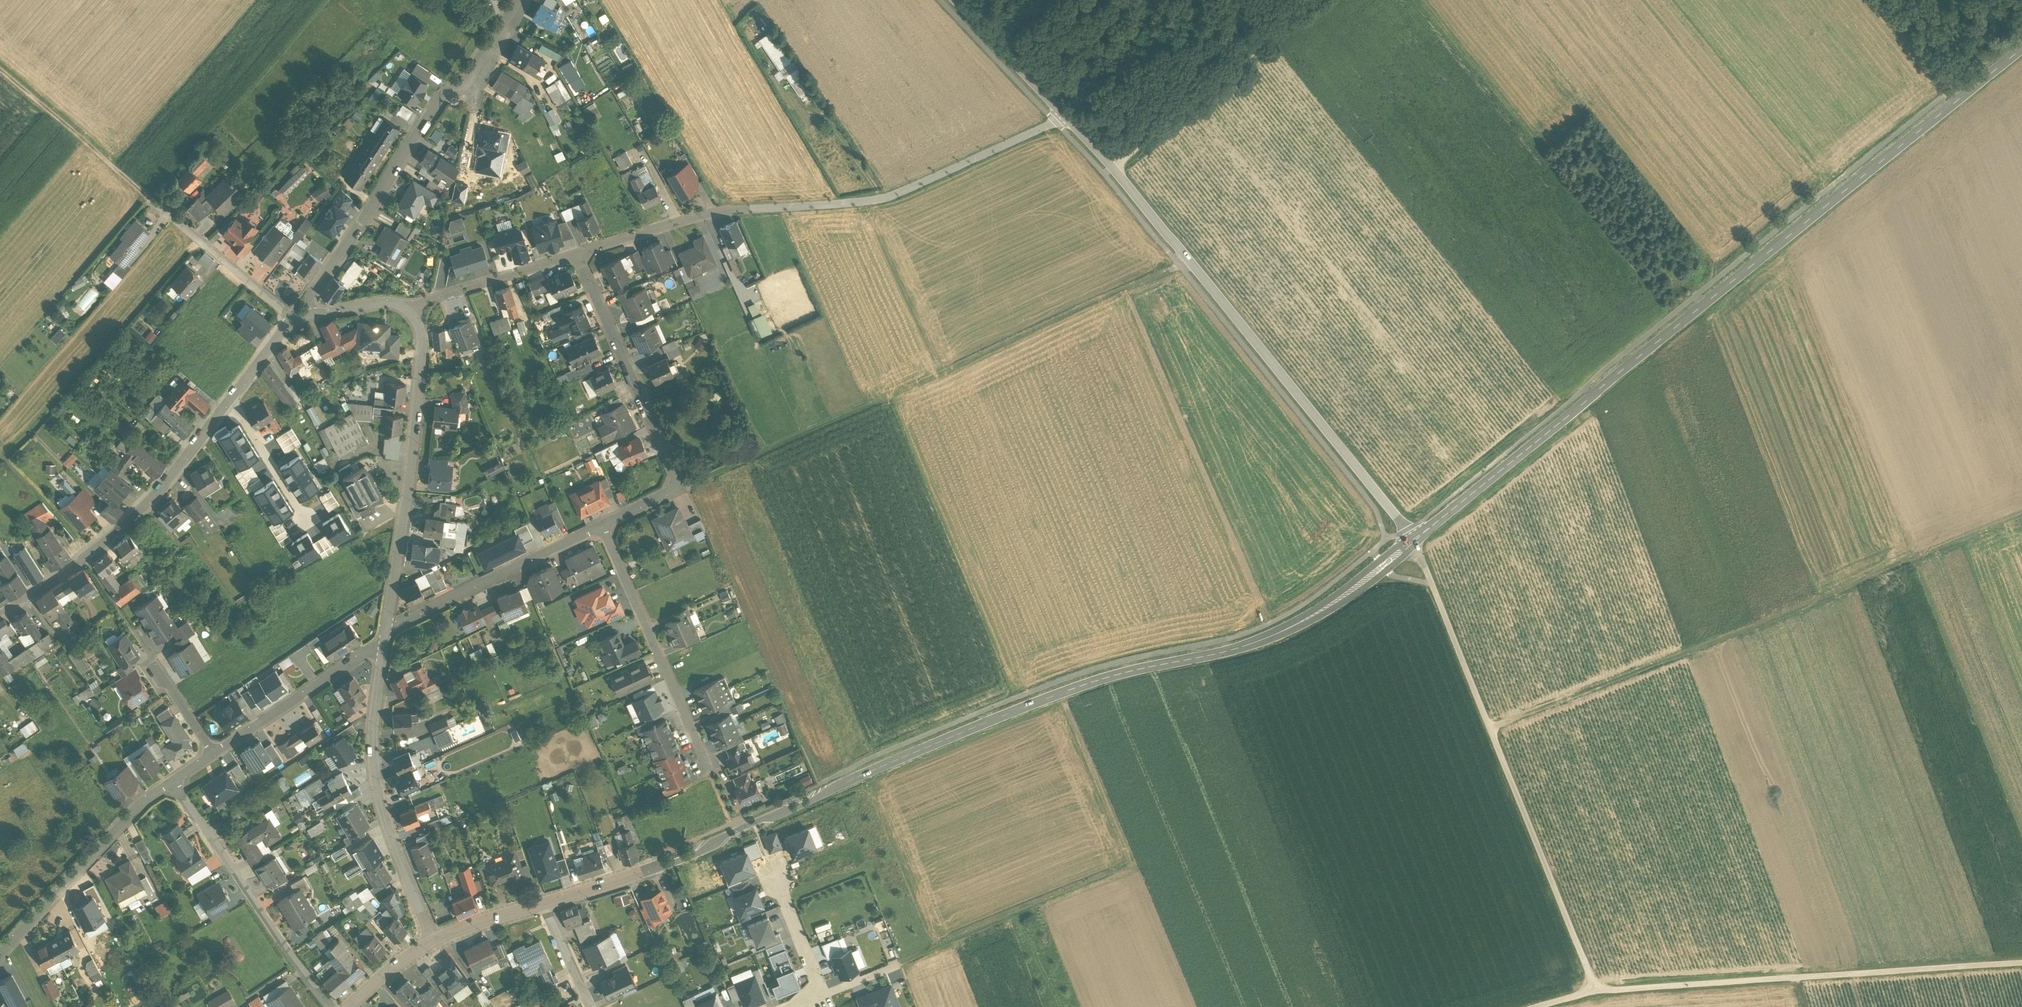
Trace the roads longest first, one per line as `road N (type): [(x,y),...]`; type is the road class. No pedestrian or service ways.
road 1 (tertiary): [(545,903),(702,851),(722,835),(1059,691),(1278,634),(1321,612),(1414,540)]
road 2 (tertiary): [(1414,540),(2021,47)]
road 3 (track): [(2021,513),(1490,728)]
road 4 (track): [(1189,259),(680,486)]
road 5 (unclassified): [(1065,116),(1414,540)]
road 6 (track): [(900,965),(1133,867),(1059,691)]
road 7 (unclassified): [(2021,962),(1596,990)]
road 8 (residential): [(310,312),(320,281),(440,95),(466,78),(516,0)]
road 9 (unclassified): [(727,209),(895,194),(1065,116)]
road 10 (residential): [(603,524),(680,486),(578,252)]
road 11 (residential): [(410,309),(422,346),(387,632)]
road 12 (residential): [(0,616),(126,523),(231,399)]
road 13 (residential): [(385,641),(372,750),(434,941)]
road 14 (track): [(198,240),(0,457)]
road 15 (track): [(1596,990),(1490,728)]
road 16 (residential): [(174,780),(330,1006)]
road 17 (residential): [(603,524),(712,775)]
road 18 (track): [(1114,167),(1320,0)]
road 19 (residential): [(174,780),(385,641)]
road 20 (residential): [(0,957),(174,780)]
road 21 (residential): [(387,632),(603,524)]
road 22 (track): [(0,69),(162,209)]
road 23 (track): [(1490,728),(1414,540)]
road 24 (residential): [(410,309),(578,252)]
road 25 (unclassified): [(957,0),(1065,116)]
road 26 (residential): [(578,252),(727,209)]
road 27 (residential): [(231,399),(307,519)]
road 28 (residential): [(776,879),(822,995)]
road 29 (track): [(1964,95),(1886,0)]
road 30 (residential): [(231,399),(294,317),(310,312)]

